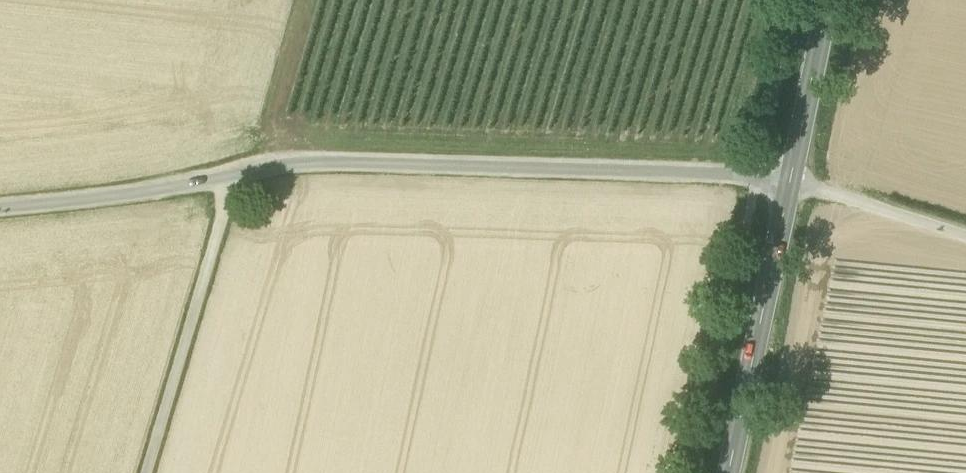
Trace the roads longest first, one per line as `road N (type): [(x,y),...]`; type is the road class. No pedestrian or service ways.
road 1 (unclassified): [(233,173),(282,161),(787,181)]
road 2 (unclassified): [(233,173),(146,472)]
road 3 (secondary): [(726,472),(787,181)]
road 4 (unclassified): [(0,203),(160,190),(233,173)]
road 5 (residential): [(787,181),(965,236)]
road 6 (secondary): [(787,181),(827,0)]

